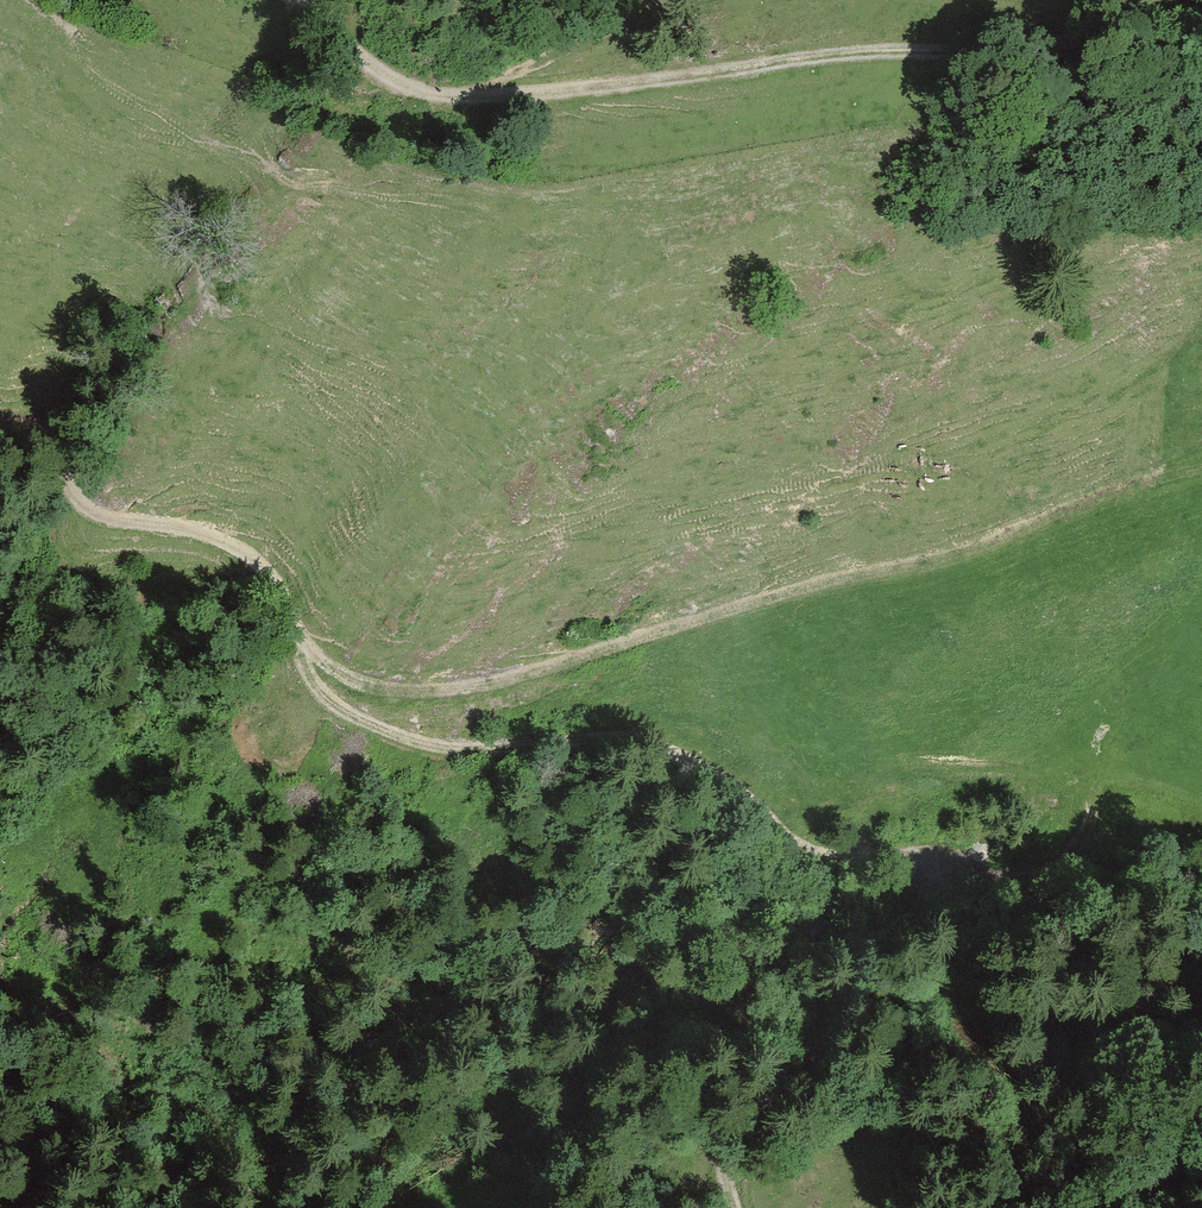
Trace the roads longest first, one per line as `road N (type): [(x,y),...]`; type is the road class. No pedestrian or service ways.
road 1 (track): [(1201,467),(1141,483),(968,558),(834,582),(469,689),(387,691),(325,664),(295,609)]
road 2 (track): [(295,0),(372,67),(416,90),(476,96),(881,52),(1022,48),(1201,11)]
road 3 (track): [(295,609),(305,662),(369,725),(454,748),(633,741),(685,755),(745,794),(790,845),(921,865)]
road 4 (track): [(918,902),(884,939),(800,1068),(757,1096),(740,1122),(727,1163),(736,1207)]
road 5 (track): [(295,609),(264,567),(209,531),(105,519),(47,460),(0,444)]

